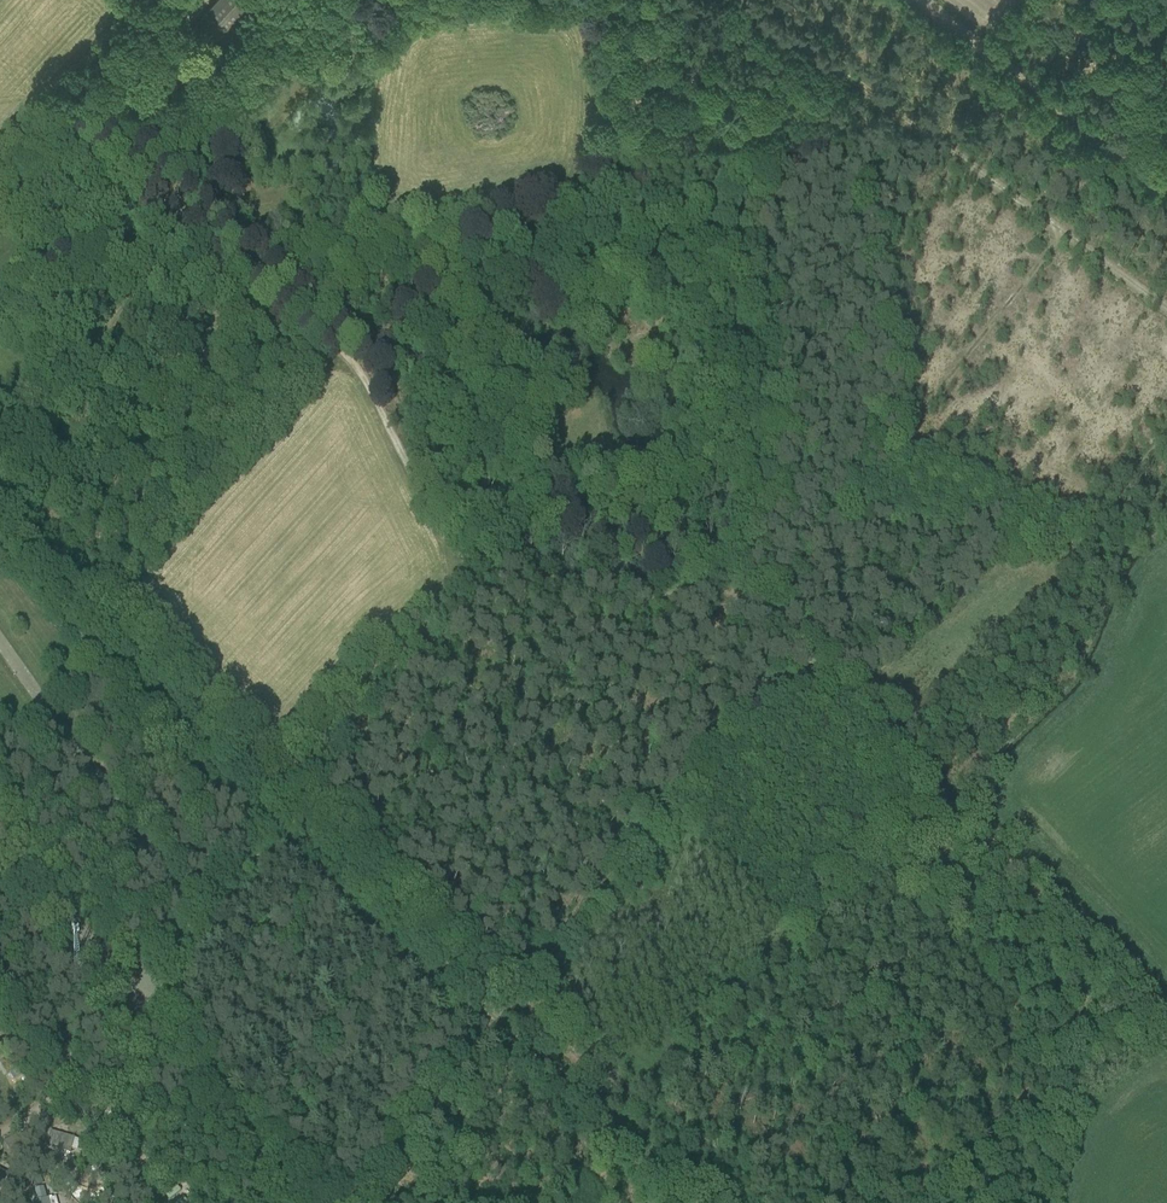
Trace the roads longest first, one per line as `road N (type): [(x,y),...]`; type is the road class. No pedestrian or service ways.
road 1 (tertiary): [(305,1202),(0,834)]
road 2 (track): [(920,0),(1166,179)]

